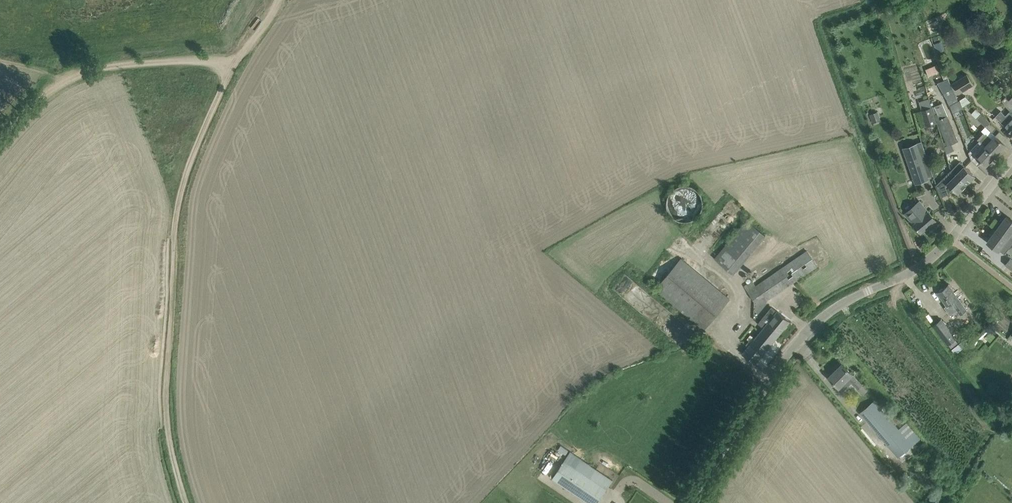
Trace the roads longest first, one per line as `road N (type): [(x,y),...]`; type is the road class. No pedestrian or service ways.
road 1 (track): [(190,502),(170,460),(178,196),(242,55)]
road 2 (unclassified): [(688,502),(807,330),(833,307),(923,268),(950,237)]
road 3 (track): [(0,144),(50,87),(113,60),(242,55)]

